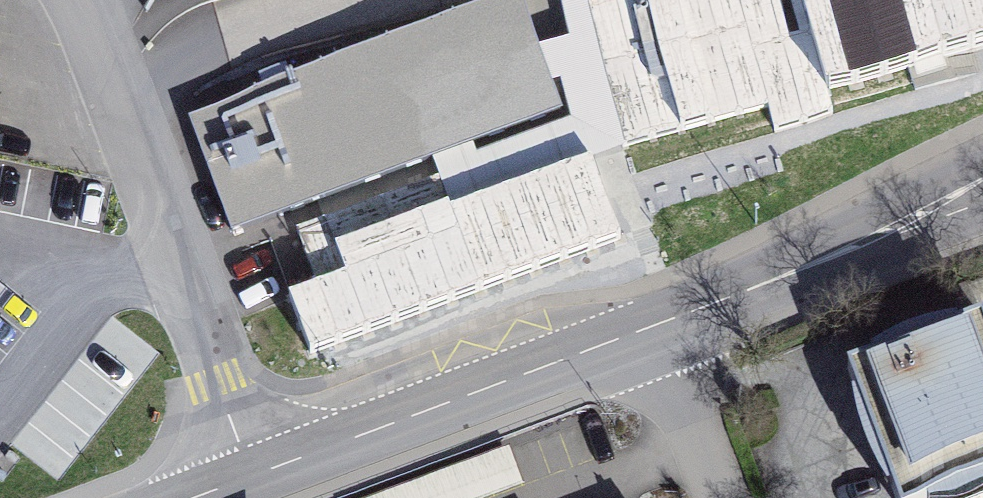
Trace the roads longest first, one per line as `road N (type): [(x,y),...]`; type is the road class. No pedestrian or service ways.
road 1 (residential): [(254,475),(60,0)]
road 2 (primary): [(654,326),(254,475)]
road 3 (primary): [(982,198),(654,326)]
road 4 (residential): [(654,326),(721,497)]

